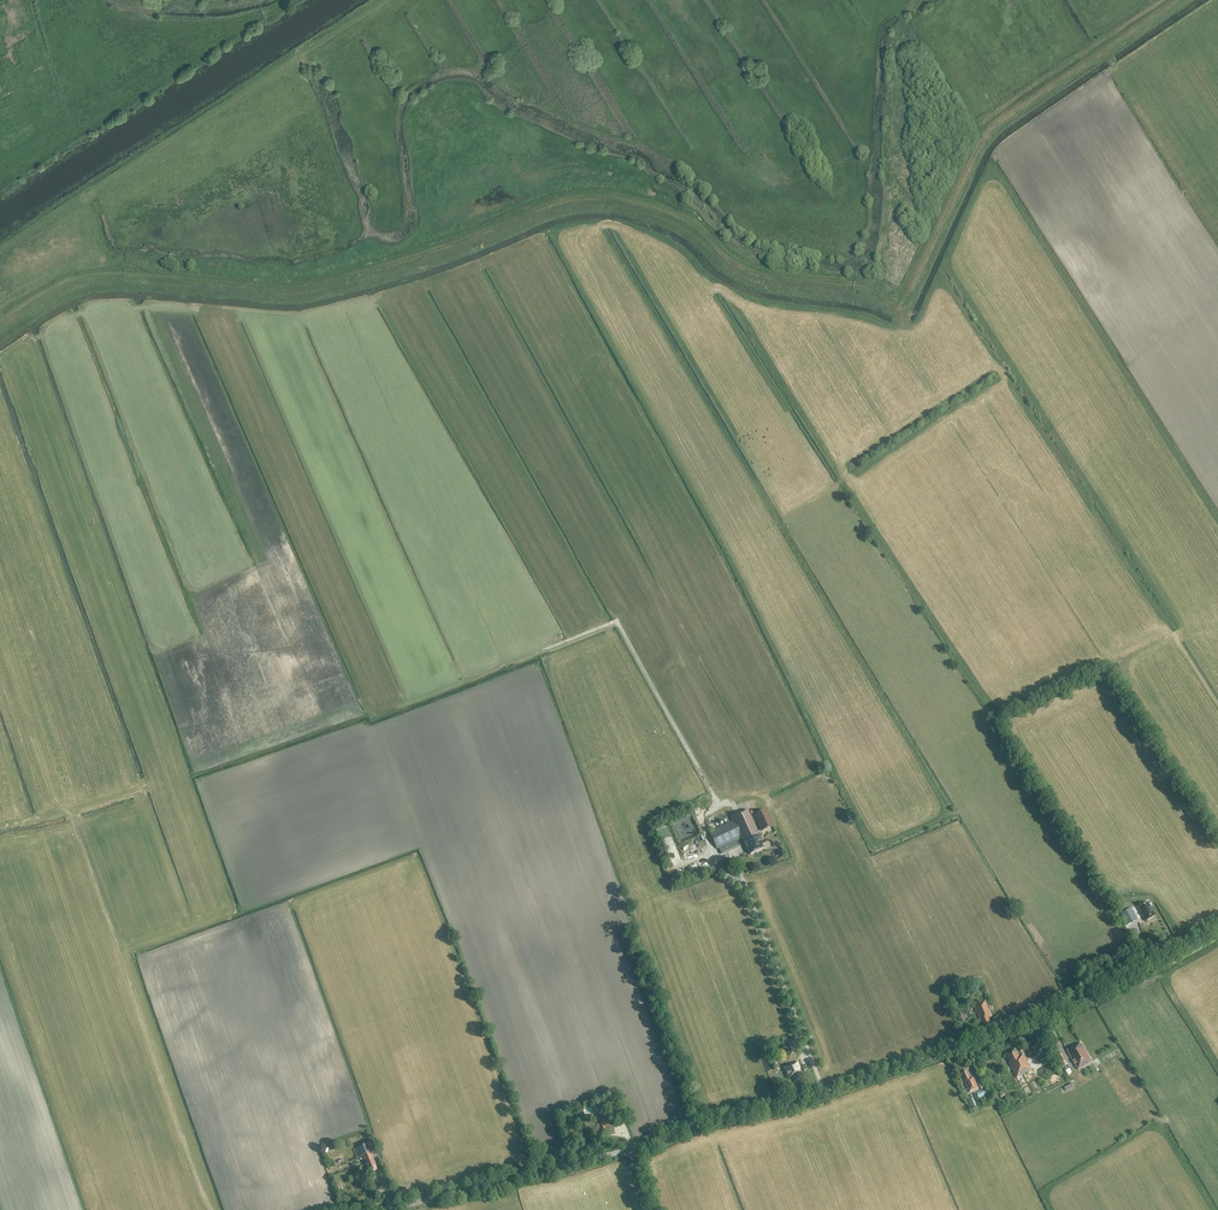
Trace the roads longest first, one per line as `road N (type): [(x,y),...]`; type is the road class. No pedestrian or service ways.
road 1 (track): [(0,322),(89,278),(305,288),(578,198),(641,207),(671,220),(739,272),(860,287),(897,309),(989,125),(1172,0)]
road 2 (unclassified): [(631,1149),(790,1106),(1036,1021),(1217,928)]
road 3 (tertiary): [(383,1209),(631,1149)]

